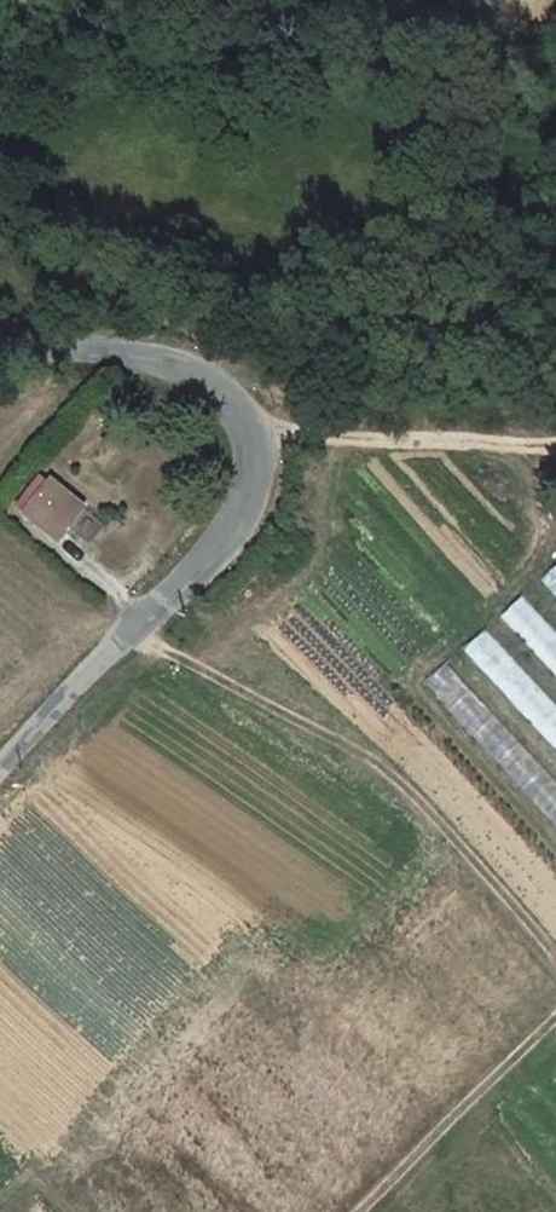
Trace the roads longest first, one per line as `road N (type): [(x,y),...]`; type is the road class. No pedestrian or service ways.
road 1 (tertiary): [(0,350),(106,350),(220,388),(259,445),(250,503),(184,600),(0,798)]

